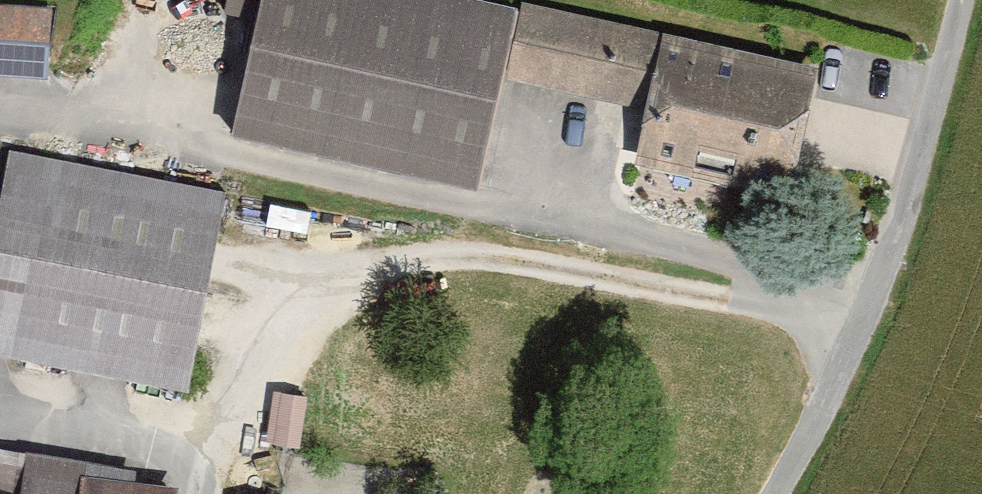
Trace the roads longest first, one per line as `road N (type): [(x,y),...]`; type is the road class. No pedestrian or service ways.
road 1 (residential): [(870,321),(658,247),(0,116)]
road 2 (track): [(206,467),(373,269),(435,259),(728,299),(800,296)]
road 3 (residential): [(870,321),(962,0)]
road 4 (residential): [(776,493),(870,321)]

